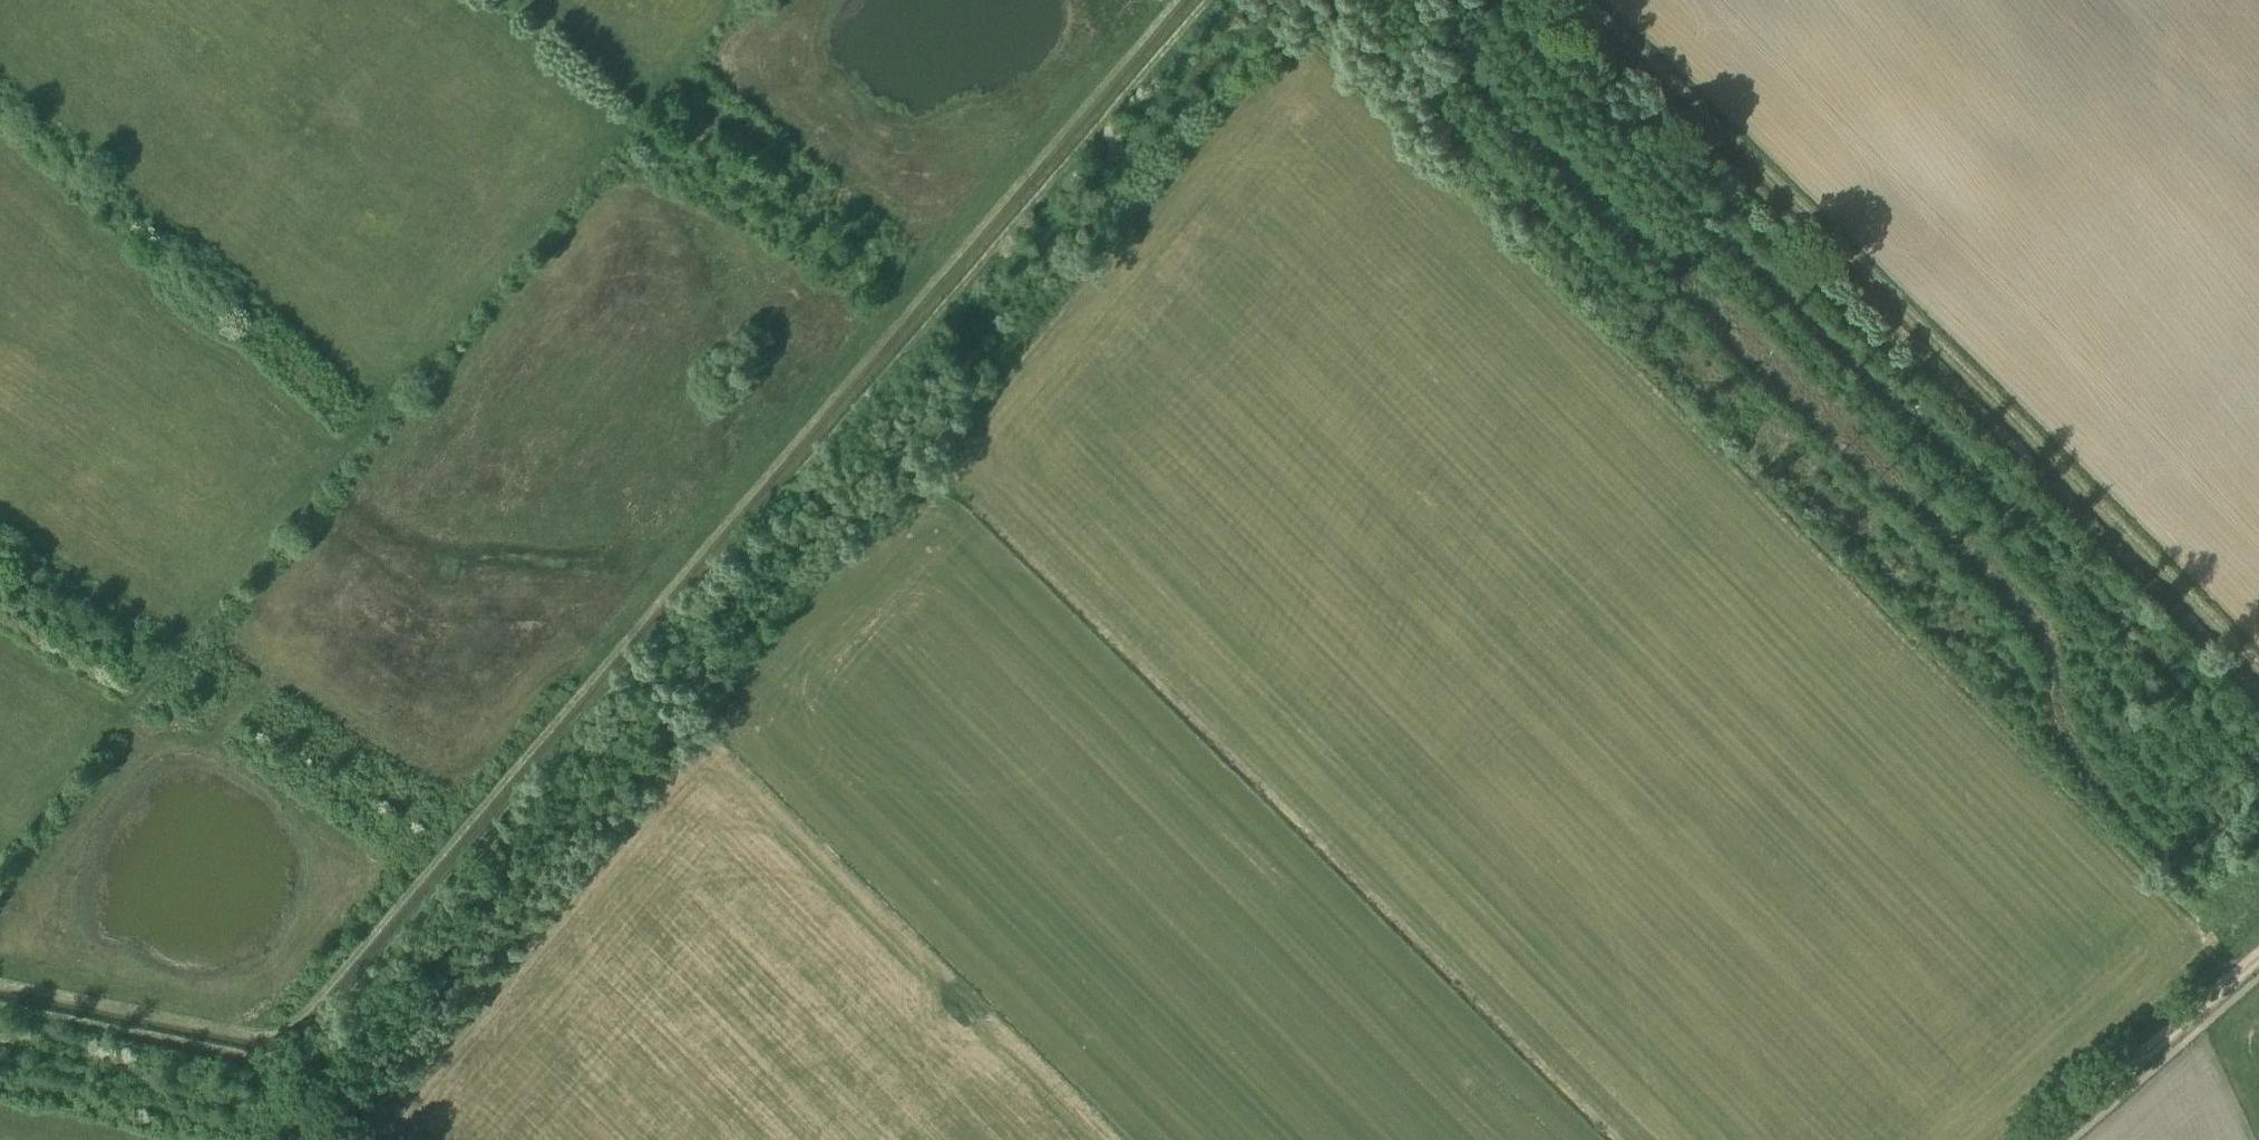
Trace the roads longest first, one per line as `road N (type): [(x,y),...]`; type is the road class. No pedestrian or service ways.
road 1 (track): [(2258,952),(2043,1139)]

